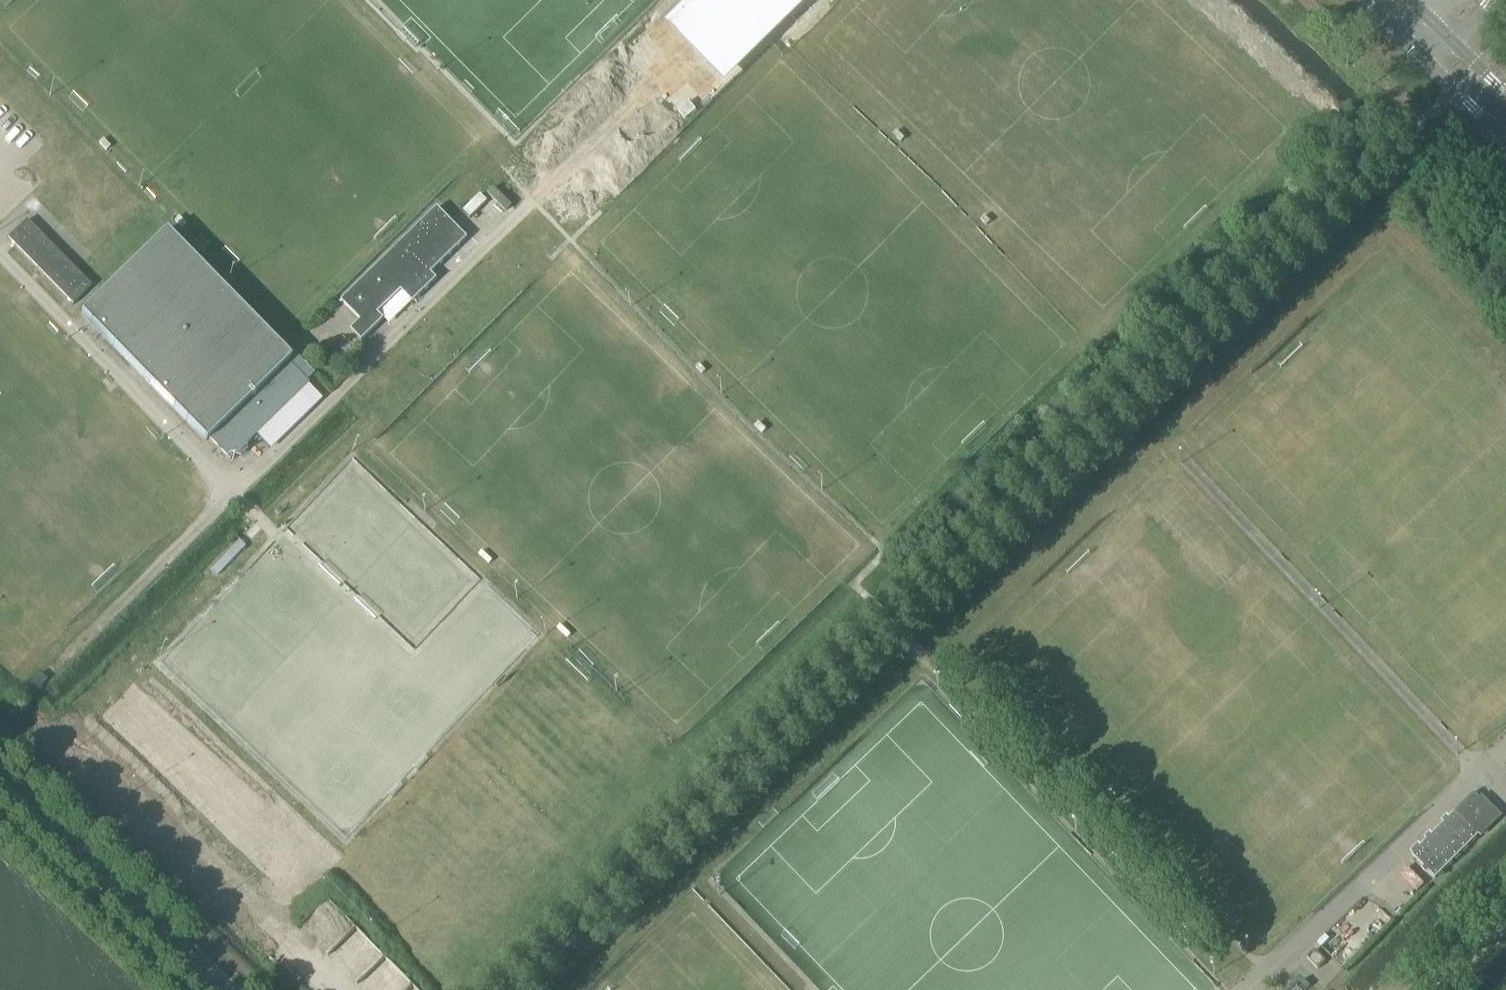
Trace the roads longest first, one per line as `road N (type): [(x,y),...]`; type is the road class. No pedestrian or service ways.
road 1 (secondary): [(221,989),(0,785)]

